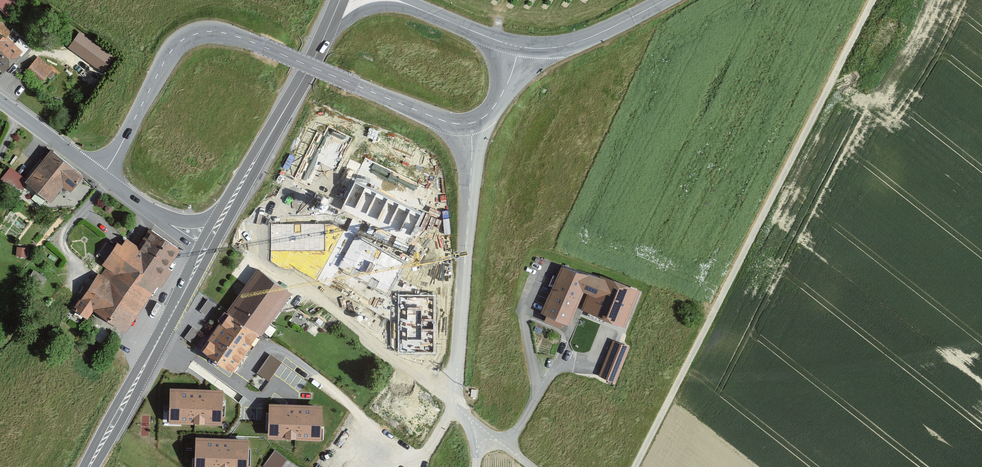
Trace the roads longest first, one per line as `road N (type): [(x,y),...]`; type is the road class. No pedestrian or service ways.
road 1 (unclassified): [(635,466),(873,0)]
road 2 (tertiary): [(469,124),(206,32),(169,54),(103,176)]
road 3 (unclassified): [(469,124),(454,402)]
road 4 (primary): [(177,306),(279,120)]
road 5 (primary): [(177,306),(89,466)]
road 6 (tertiary): [(518,47),(572,44),(665,0)]
road 7 (tertiary): [(0,100),(103,176)]

